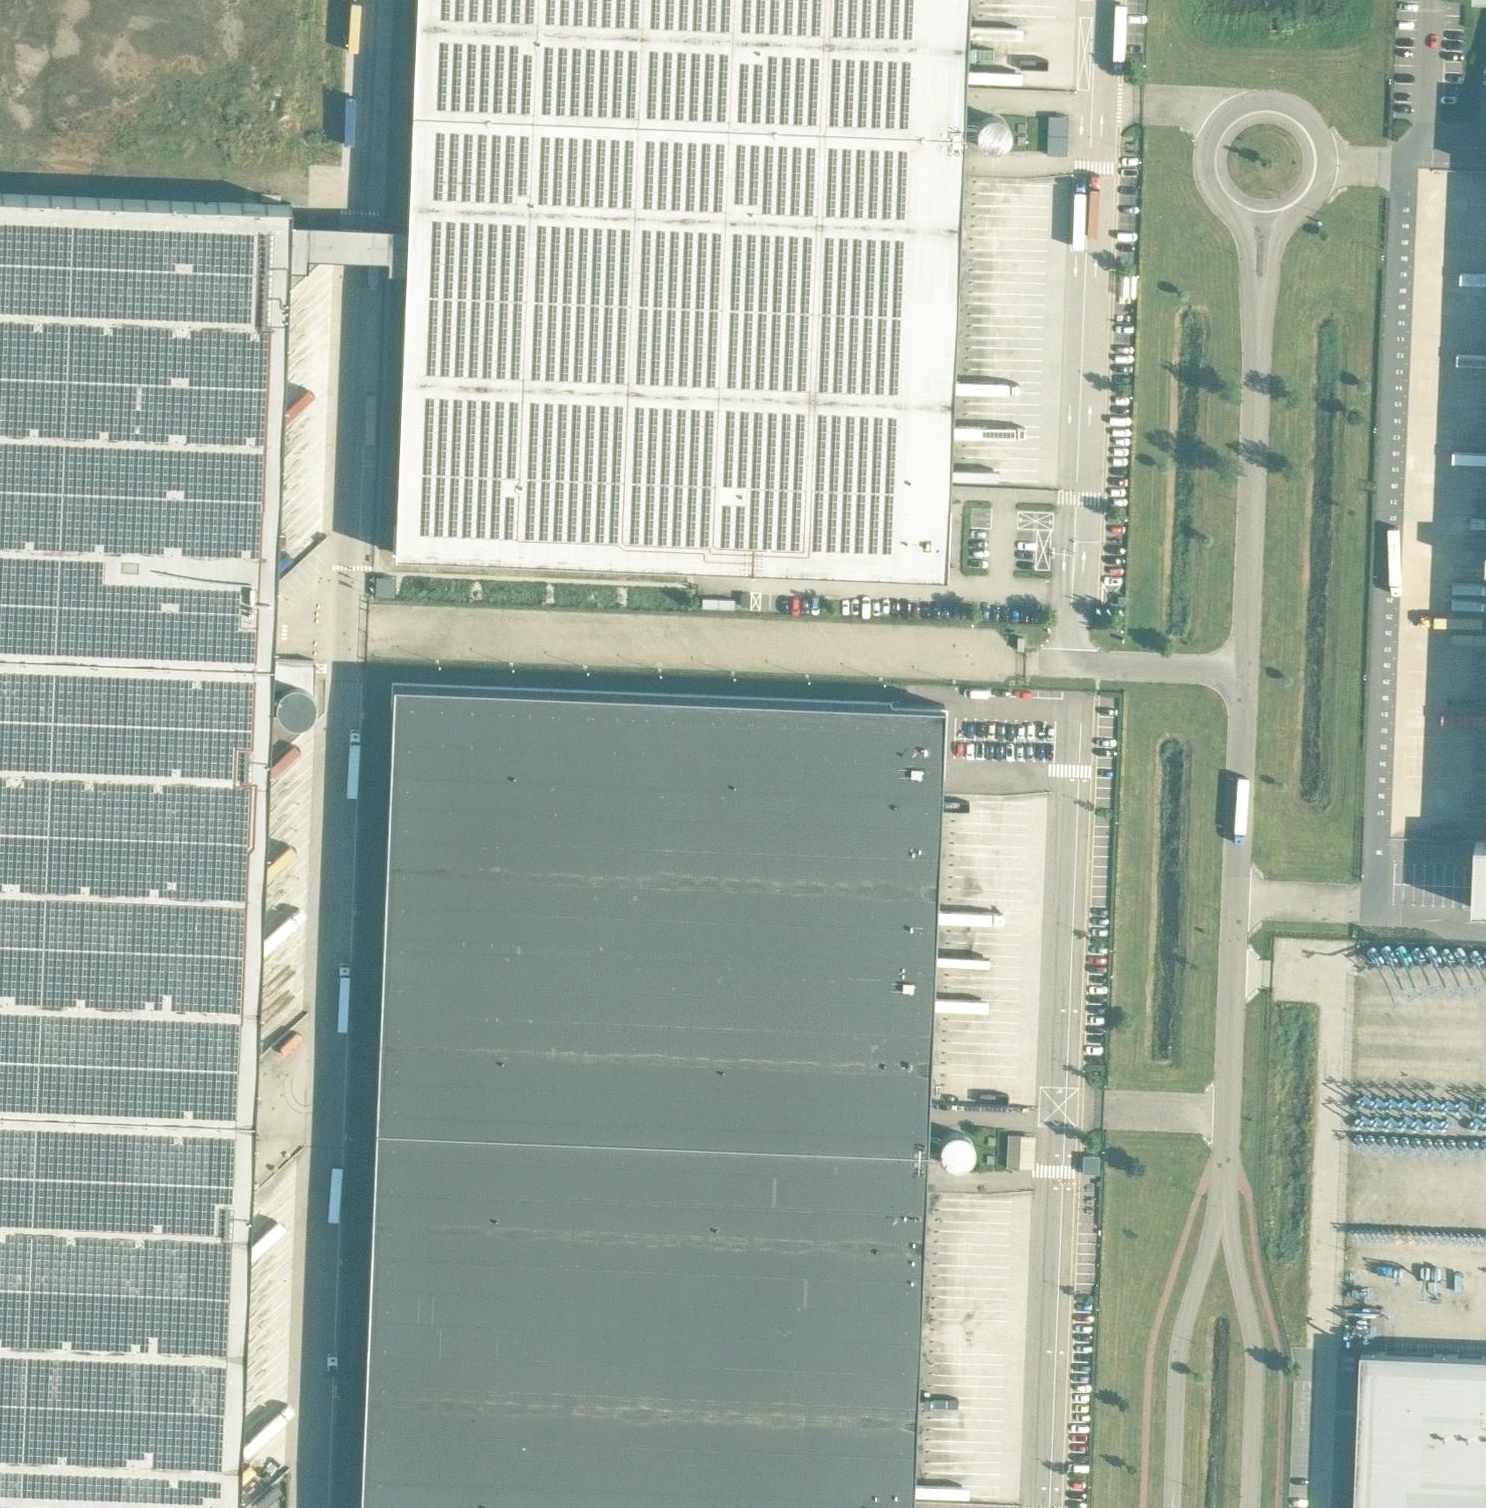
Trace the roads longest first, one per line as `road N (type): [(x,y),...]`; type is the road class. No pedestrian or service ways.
road 1 (unclassified): [(1221,1211),(1244,673)]
road 2 (unclassified): [(1244,673),(1263,228)]
road 3 (unclassified): [(1263,228),(1305,212),(1325,178),(1314,124),(1273,99),(1222,111),(1197,151),(1206,198),(1245,226)]
road 4 (unclassified): [(1221,1211),(1179,1355),(1173,1507)]
road 5 (unclassified): [(1248,1507),(1257,1367),(1221,1211)]
road 6 (unclassified): [(1244,673),(1028,664)]

